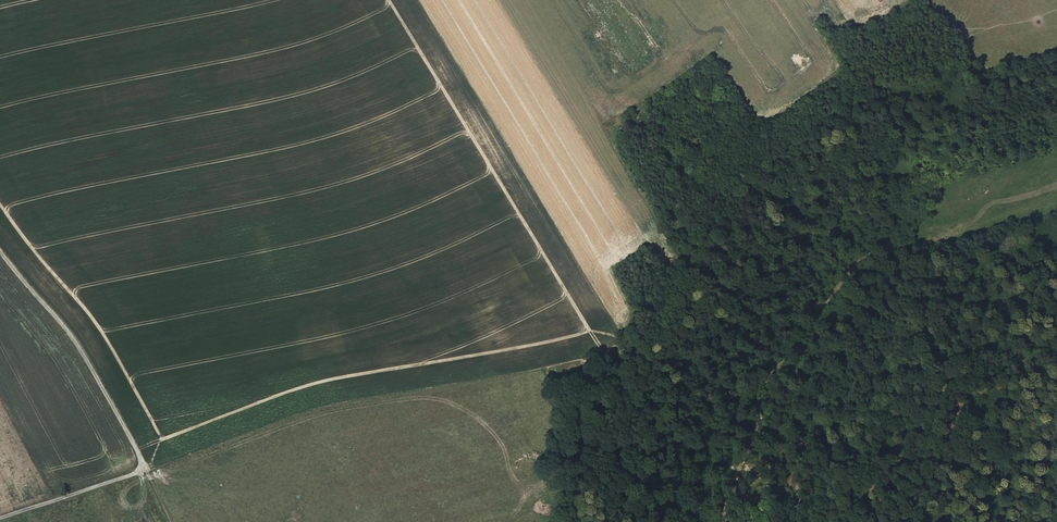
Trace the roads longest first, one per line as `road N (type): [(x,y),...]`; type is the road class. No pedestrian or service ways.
road 1 (track): [(0,517),(135,472),(140,461),(68,329),(0,251)]
road 2 (track): [(711,521),(742,404),(772,360),(806,348),(877,254),(912,241)]

